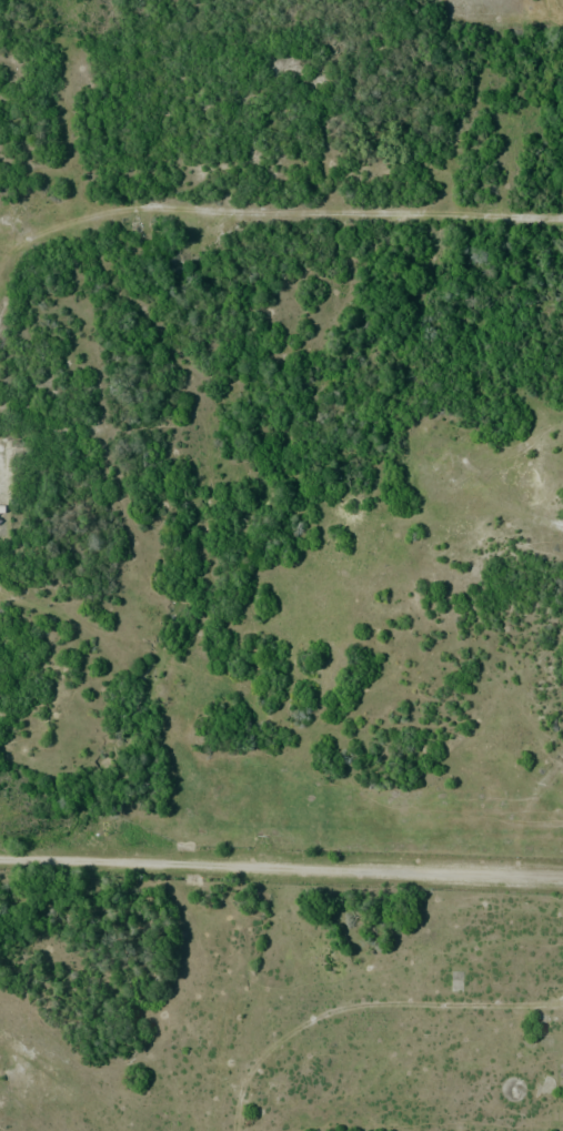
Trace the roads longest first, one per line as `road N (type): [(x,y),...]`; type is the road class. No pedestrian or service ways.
road 1 (tertiary): [(0,861),(562,876)]

